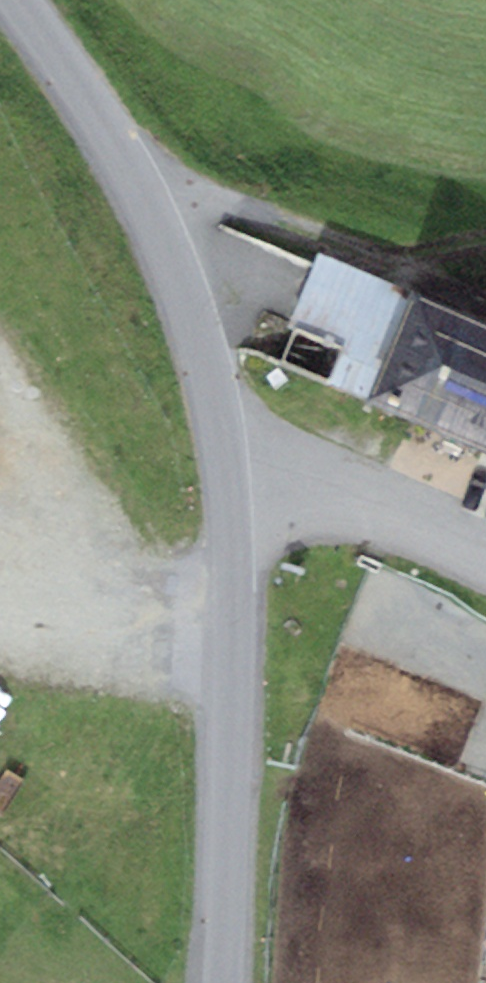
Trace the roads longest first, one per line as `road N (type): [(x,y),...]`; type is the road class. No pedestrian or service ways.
road 1 (residential): [(16,0),(145,197),(186,291),(214,392),(228,474),(236,671),(222,982)]
road 2 (track): [(236,671),(45,561),(37,437),(0,369)]

